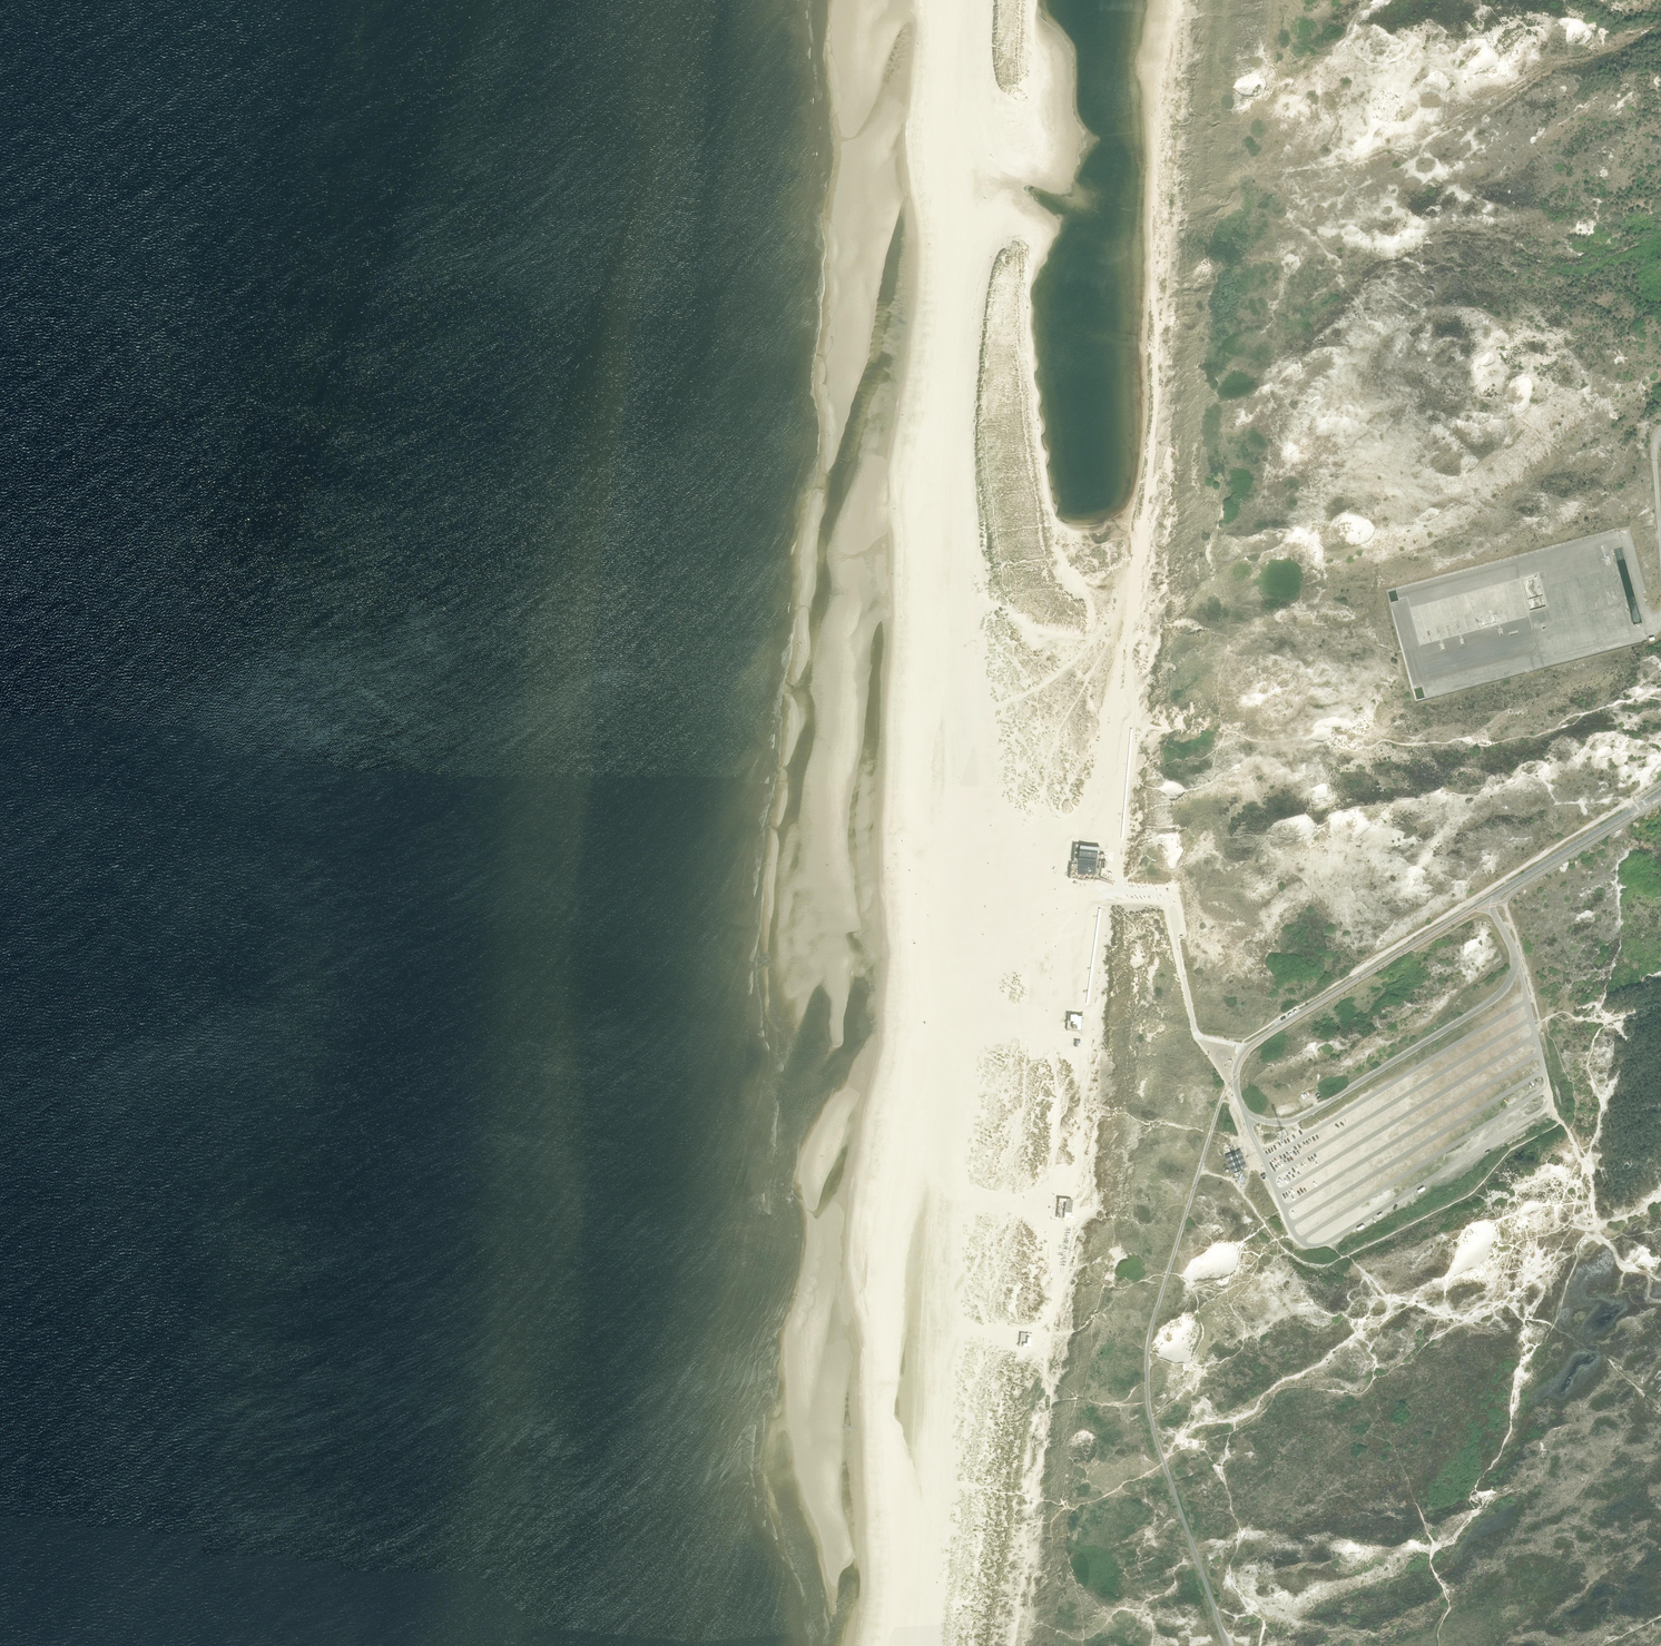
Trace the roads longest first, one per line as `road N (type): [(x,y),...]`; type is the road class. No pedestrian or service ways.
road 1 (tertiary): [(1500,892),(1249,1046),(1235,1074),(1245,1108),(1267,1122),(1293,1121),(1495,998),(1515,962),(1493,911),(1497,895)]
road 2 (tertiary): [(1500,892),(1660,792)]

